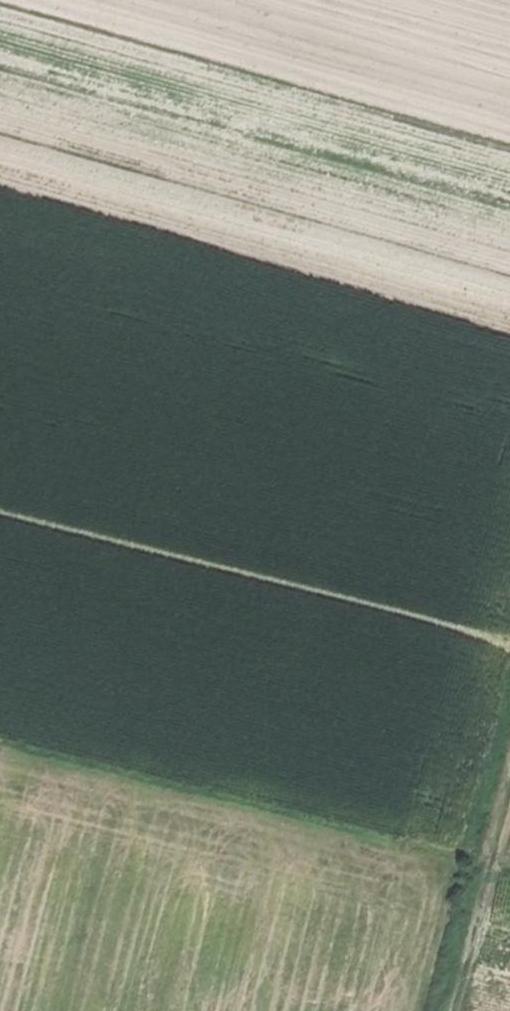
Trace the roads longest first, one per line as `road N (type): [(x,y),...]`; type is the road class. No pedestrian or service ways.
road 1 (track): [(451,1010),(509,784)]

